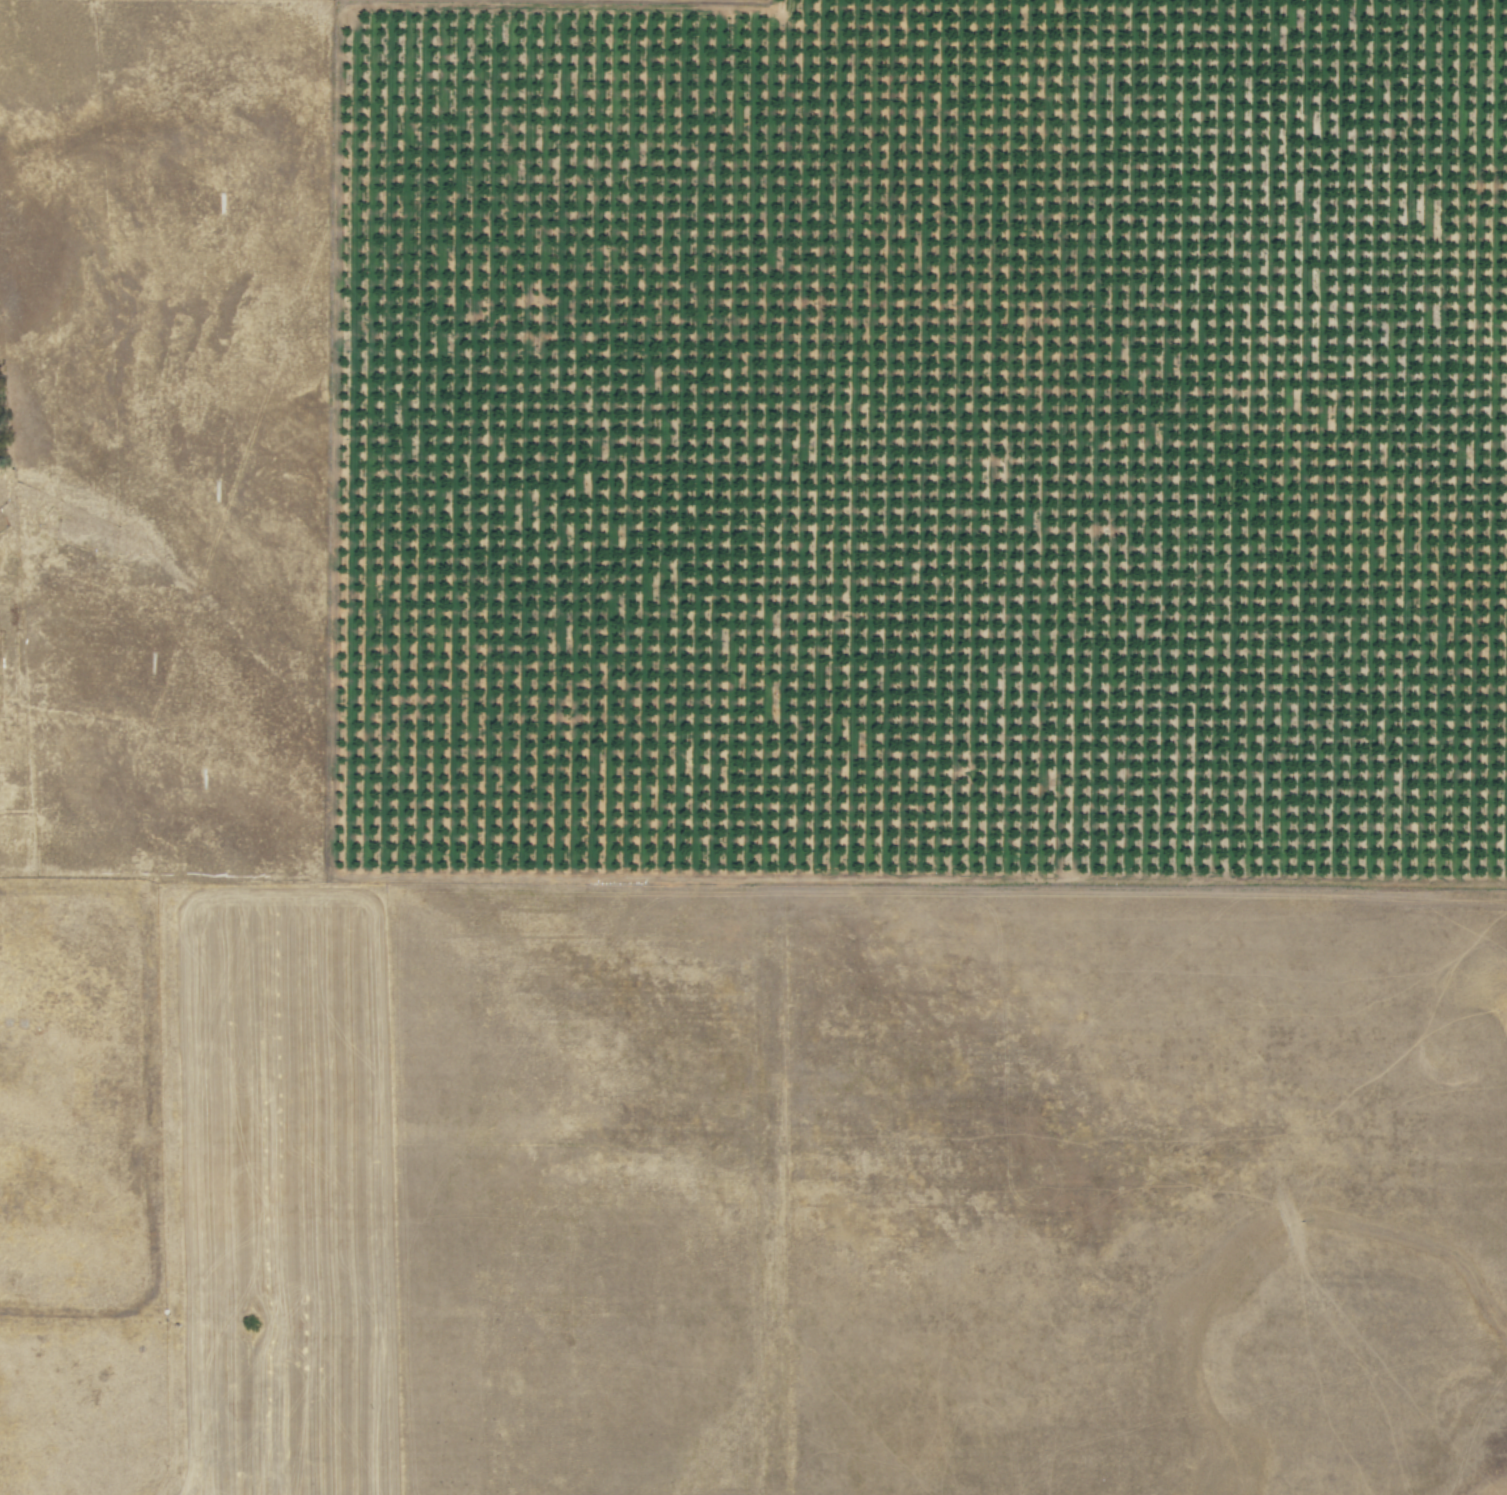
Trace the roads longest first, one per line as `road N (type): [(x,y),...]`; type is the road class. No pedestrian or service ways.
road 1 (residential): [(0,890),(122,892)]

